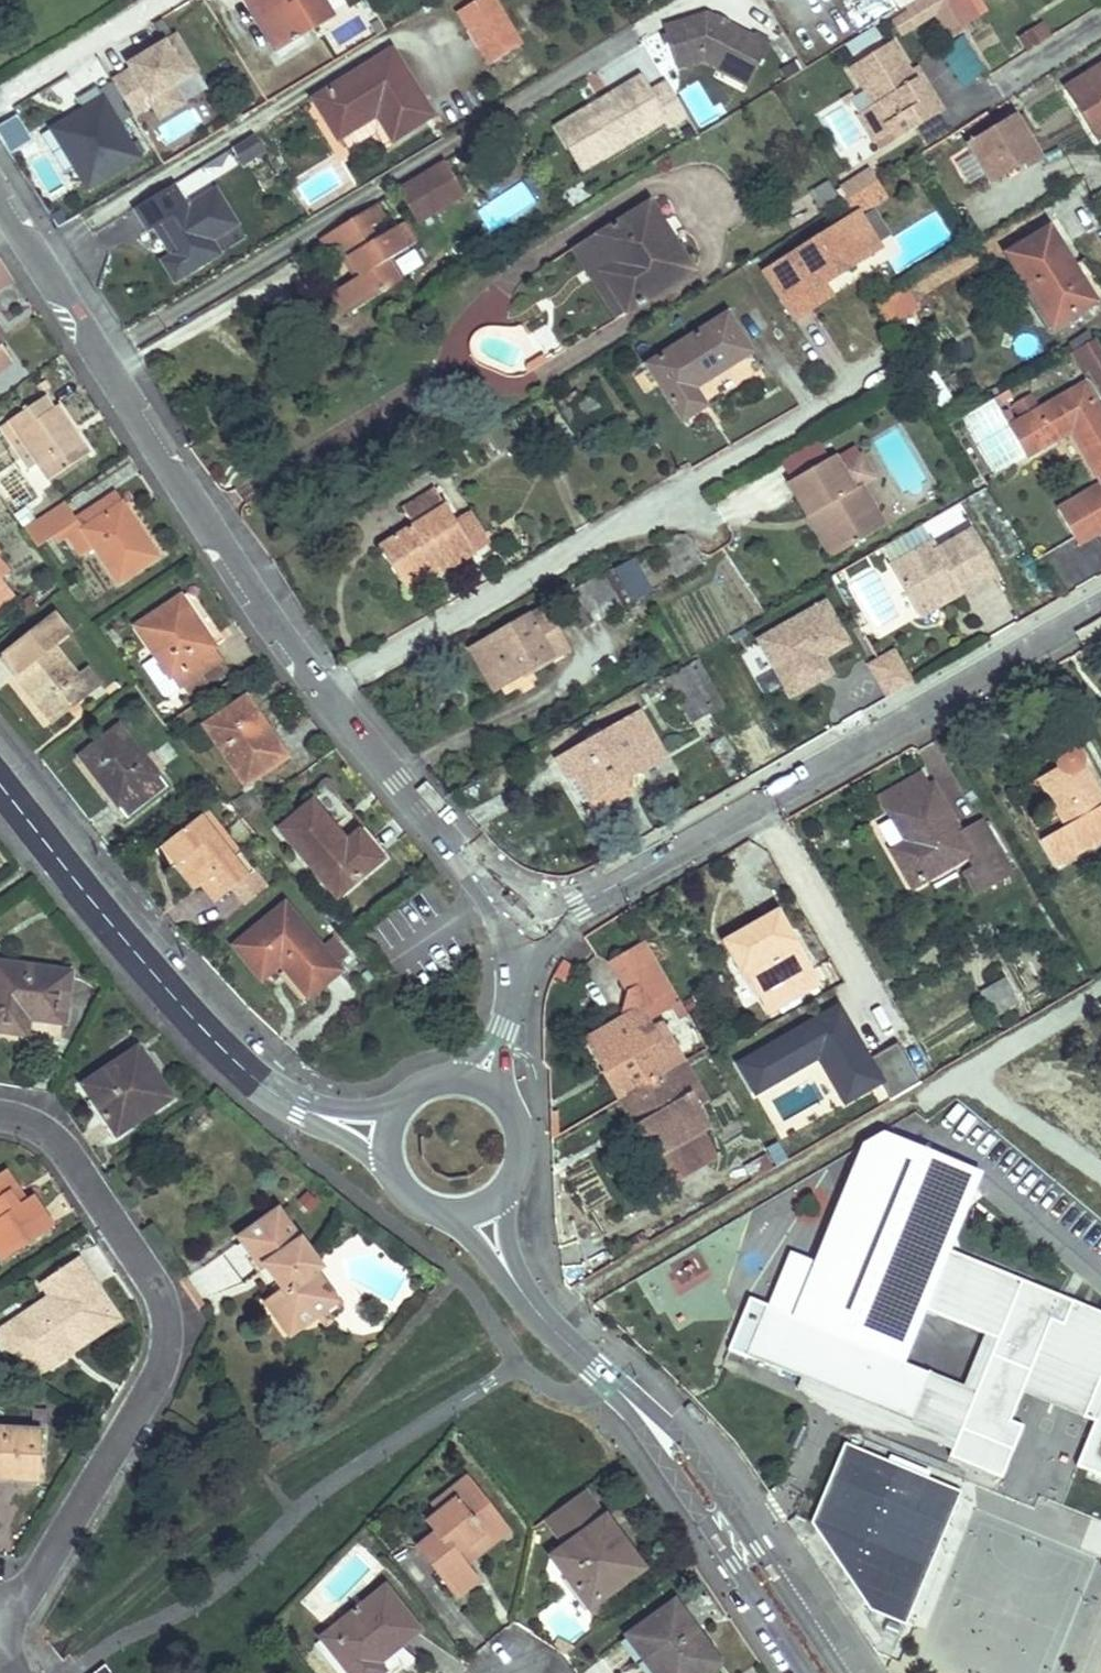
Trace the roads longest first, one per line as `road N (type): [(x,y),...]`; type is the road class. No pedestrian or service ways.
road 1 (residential): [(507,938),(472,872),(326,697),(205,521),(0,197)]
road 2 (residential): [(1100,604),(578,905),(507,938)]
road 3 (residential): [(0,1108),(20,1109),(54,1131),(158,1279),(167,1310),(162,1357),(136,1414),(0,1626)]
road 4 (tertiary): [(482,1206),(516,1284),(666,1439),(824,1672)]
road 5 (tertiary): [(0,784),(213,1040),(265,1088),(301,1109),(388,1132)]
road 6 (tertiary): [(482,1206),(513,1176),(520,1133),(499,1095),(480,1083)]
road 7 (residential): [(480,1083),(509,1009),(507,938)]
road 8 (tertiary): [(388,1132),(393,1173),(421,1203),(441,1211),(482,1206)]

